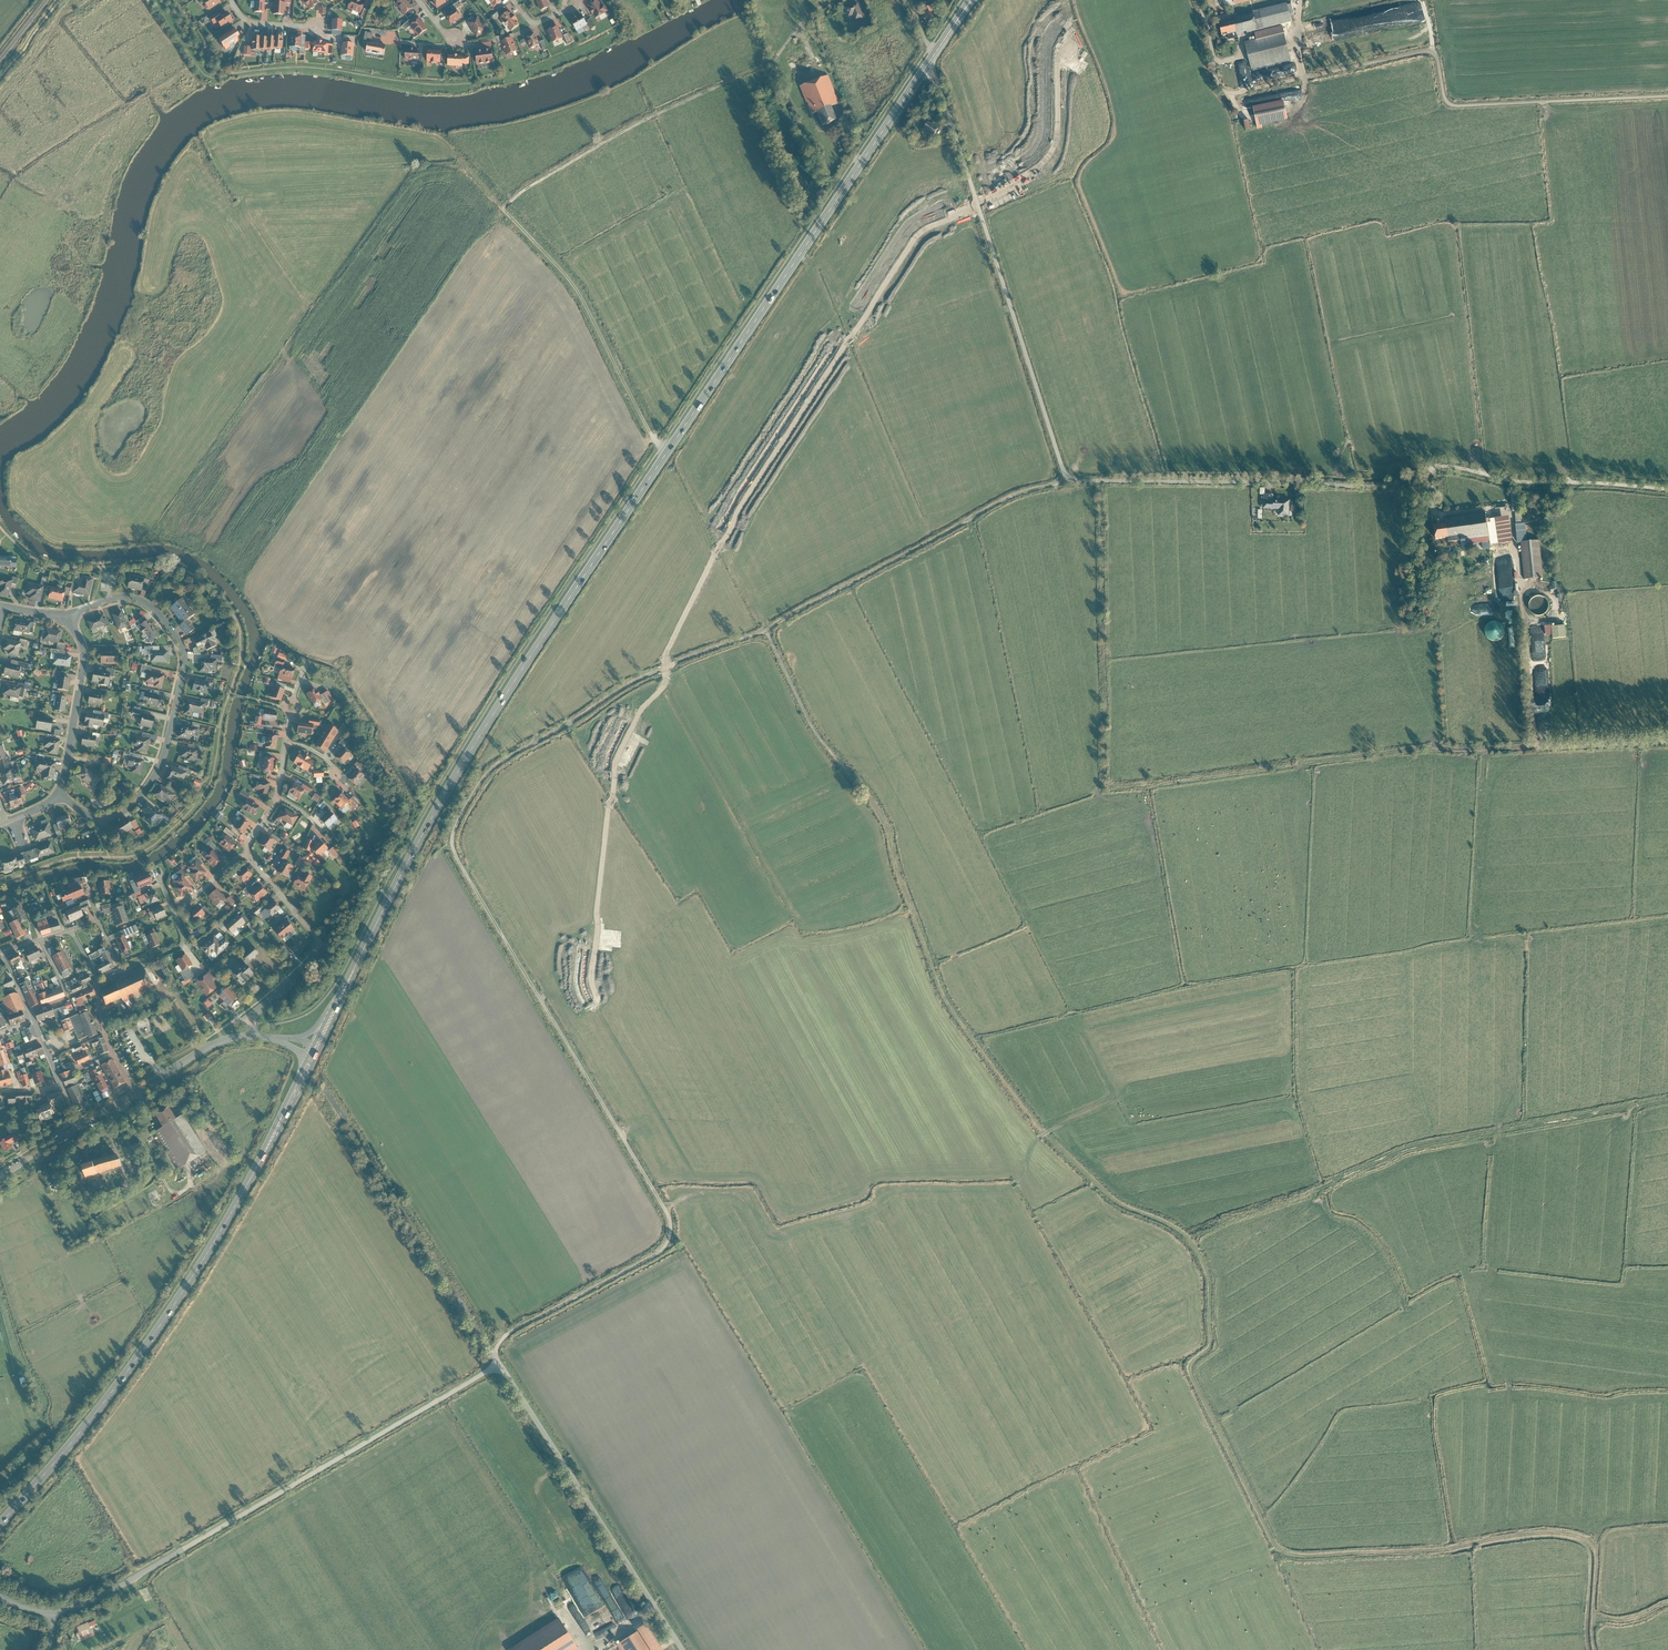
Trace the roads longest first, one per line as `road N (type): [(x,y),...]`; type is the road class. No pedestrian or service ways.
road 1 (track): [(496,1364),(505,1335),(659,1252),(668,1232),(666,1212),(454,854),(469,795),(498,764),(645,677),(766,629),(997,503),(1067,479)]
road 2 (track): [(766,629),(815,735),(887,829),(944,996),(986,1060),(1030,1118),(1120,1206),(1196,1243),(1212,1344),(1187,1371),(1259,1547),(1284,1555)]
road 3 (primary): [(329,1024),(411,856),(489,723),(925,70)]
road 4 (unclassified): [(925,70),(956,132),(1067,479),(1368,486),(1446,469),(1667,491)]
road 5 (unclassified): [(682,1649),(496,1364),(88,1605),(52,1613)]
road 6 (track): [(668,452),(578,289),(502,208),(644,120),(778,55)]
road 7 (unclassified): [(1198,0),(1215,79),(1229,93),(1434,51),(1451,104),(1667,96)]
road 8 (primary): [(0,1523),(169,1313),(312,1058)]
road 9 (residential): [(57,797),(96,820),(133,804),(161,766),(185,667),(176,635),(141,600),(109,599),(66,619)]
road 10 (track): [(1595,1617),(1597,1554),(1581,1535),(1284,1555)]
road 11 (track): [(1667,742),(1378,753)]
road 12 (residential): [(252,1023),(326,949),(249,852)]
road 13 (residential): [(66,619),(84,660),(57,797)]
road 14 (track): [(1667,1099),(1490,1133)]
road 15 (residential): [(123,973),(182,944),(158,872)]
road 16 (residential): [(252,1036),(215,1043),(136,1092)]

